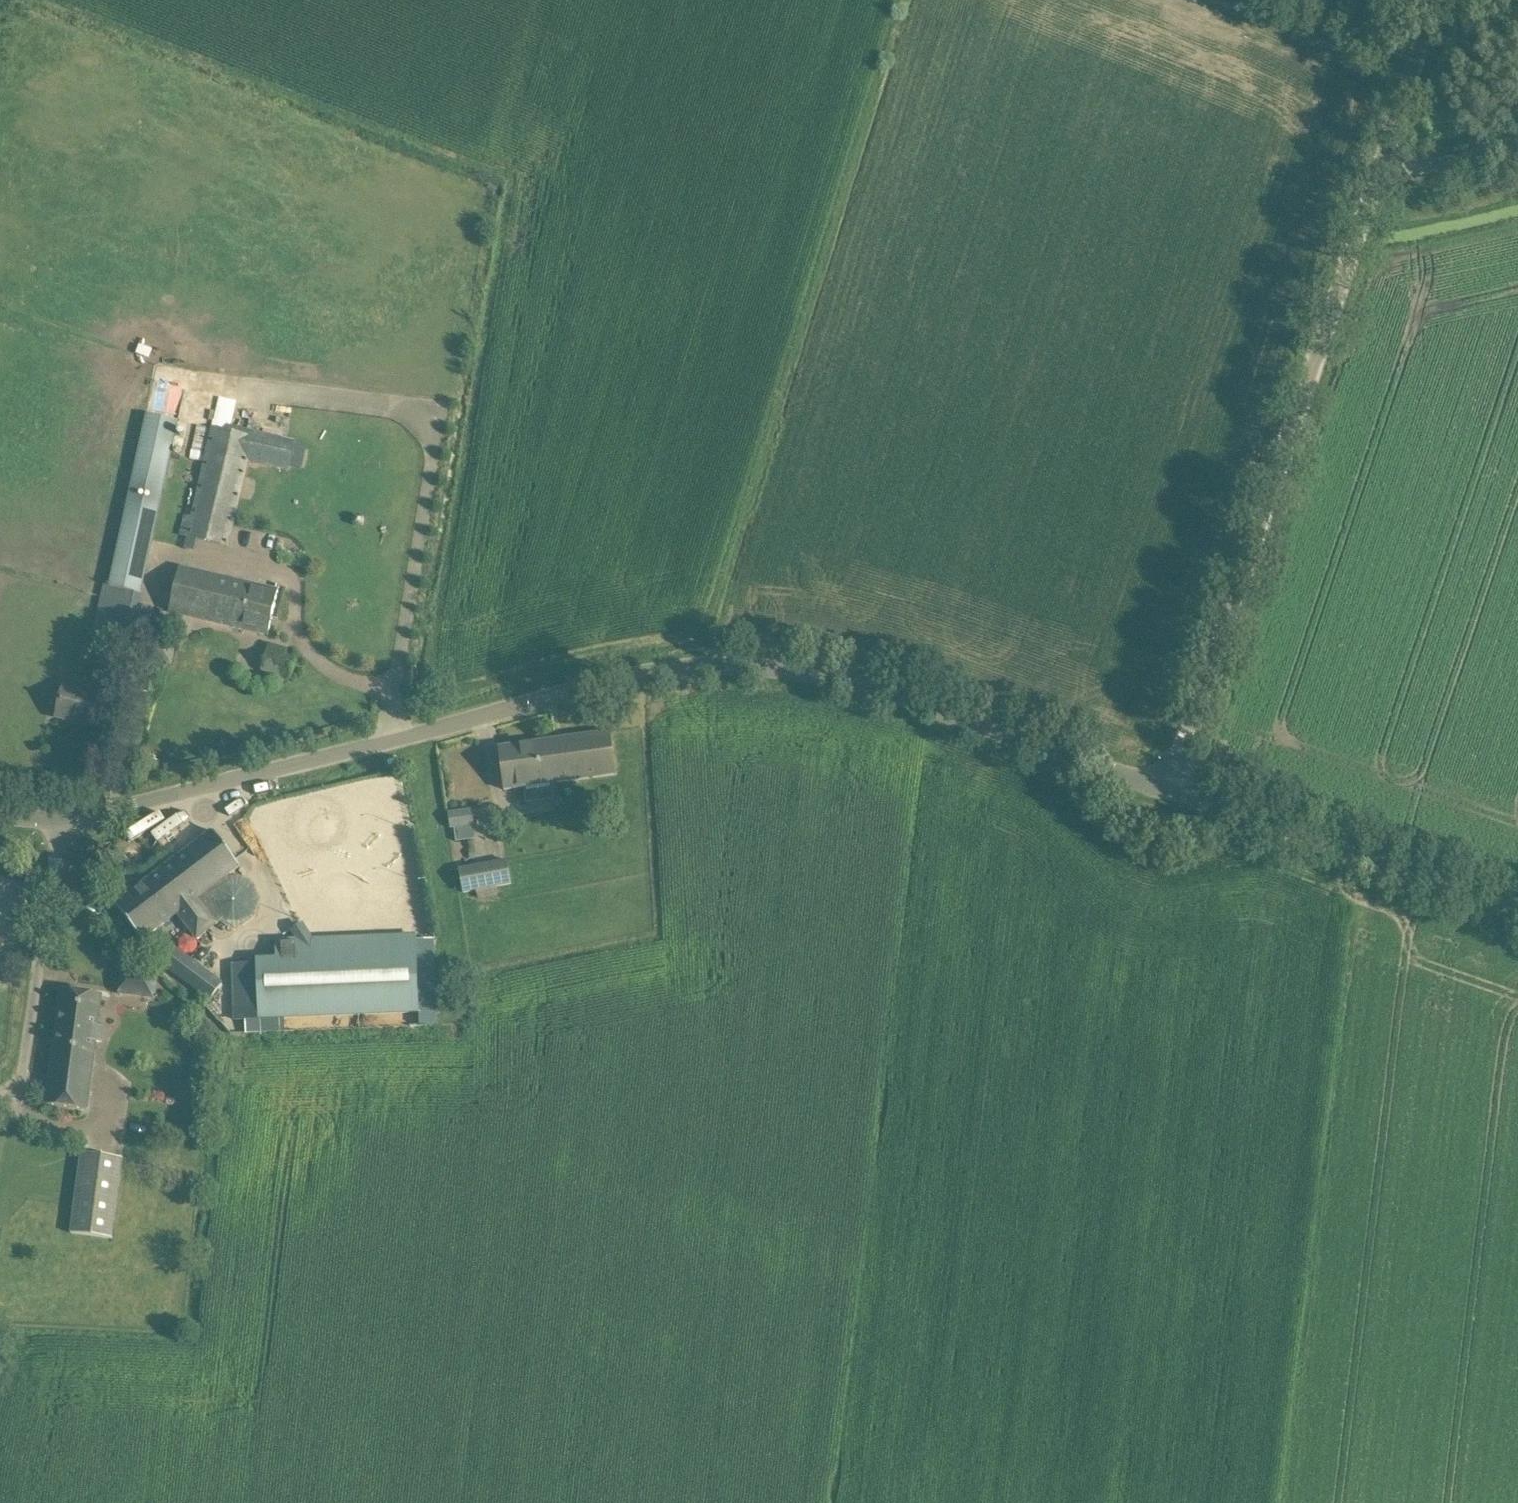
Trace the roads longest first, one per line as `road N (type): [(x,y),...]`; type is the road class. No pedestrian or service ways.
road 1 (unclassified): [(1166,791),(841,687),(700,665),(597,679),(266,775),(60,818)]
road 2 (unclassified): [(1166,791),(1438,0)]
road 3 (unclassified): [(1517,920),(1166,791)]
road 4 (unclassified): [(41,983),(60,818)]

